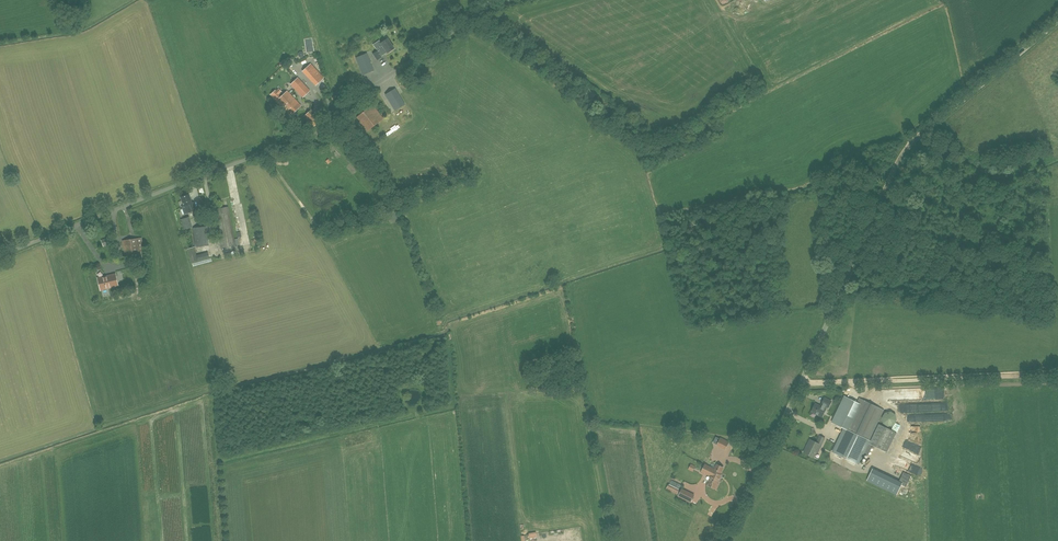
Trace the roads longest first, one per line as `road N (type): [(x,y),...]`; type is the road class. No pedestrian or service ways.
road 1 (unclassified): [(723,540),(899,160),(1057,21)]
road 2 (unclassified): [(0,256),(304,141),(485,10),(513,0)]
road 3 (track): [(1057,374),(801,382)]

